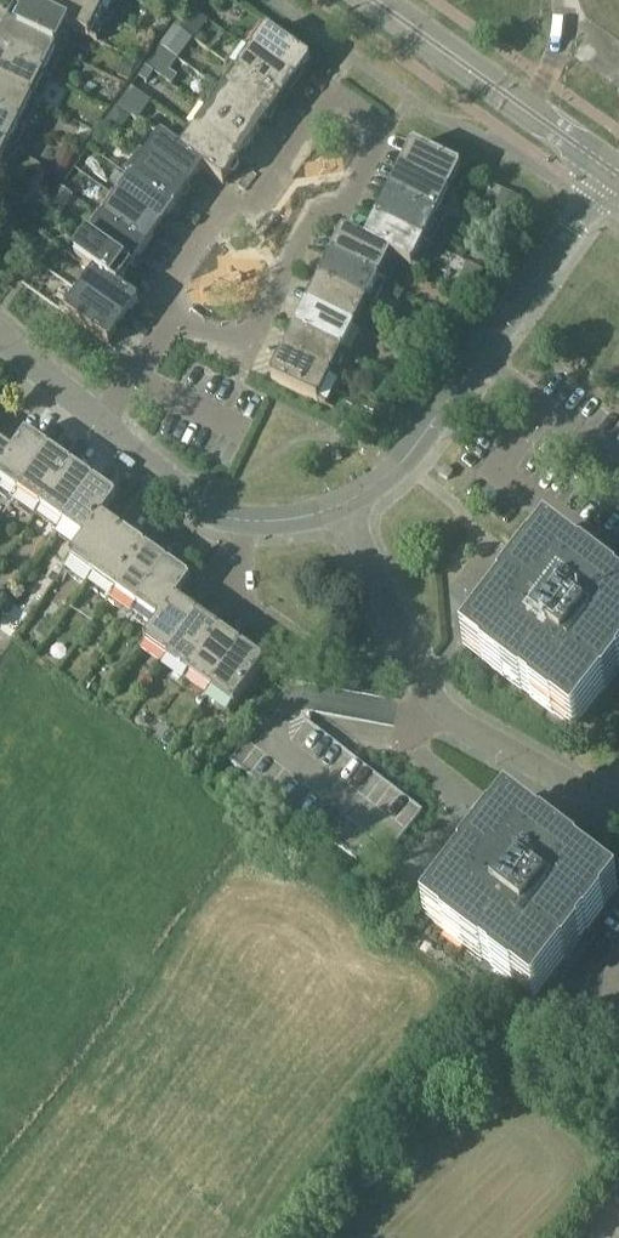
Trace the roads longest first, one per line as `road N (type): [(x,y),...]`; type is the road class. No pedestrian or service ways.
road 1 (residential): [(175,319),(235,344),(252,331),(316,209),(344,204),(384,130),(324,100),(241,212),(216,221),(173,291)]
road 2 (residential): [(350,504),(424,431),(612,170)]
road 3 (residential): [(350,504),(384,599),(435,700),(567,785),(618,799)]
road 4 (tertiary): [(376,0),(612,170)]
road 5 (residential): [(245,517),(200,502),(102,425)]
road 6 (residential): [(295,637),(232,595),(245,517)]
road 7 (residential): [(102,425),(0,333)]
road 8 (residential): [(102,425),(175,319)]

